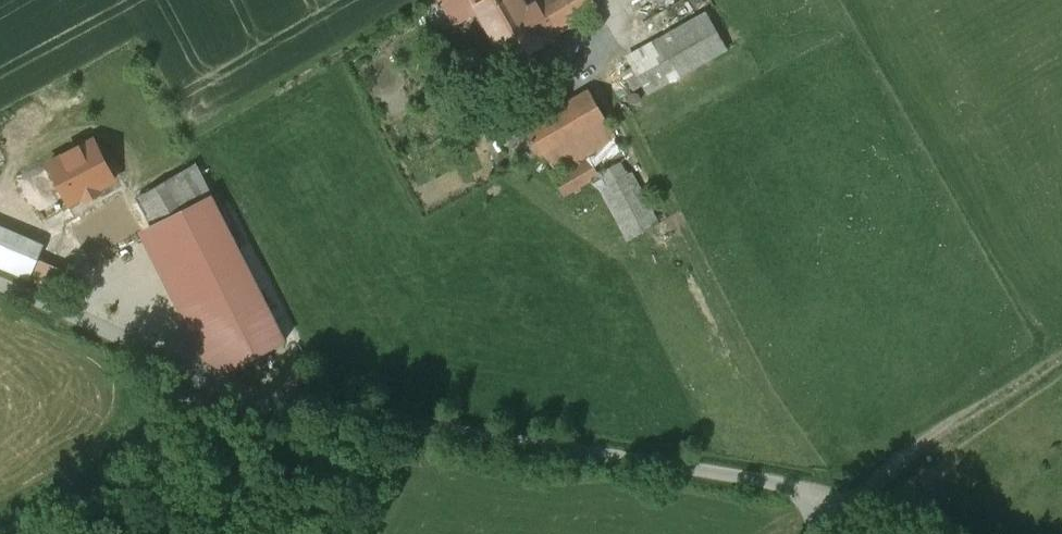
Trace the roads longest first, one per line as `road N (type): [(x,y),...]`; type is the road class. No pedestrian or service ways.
road 1 (unclassified): [(0,288),(207,381),(267,399),(803,487),(825,503),(817,533)]
road 2 (track): [(1061,359),(891,481),(825,503)]

